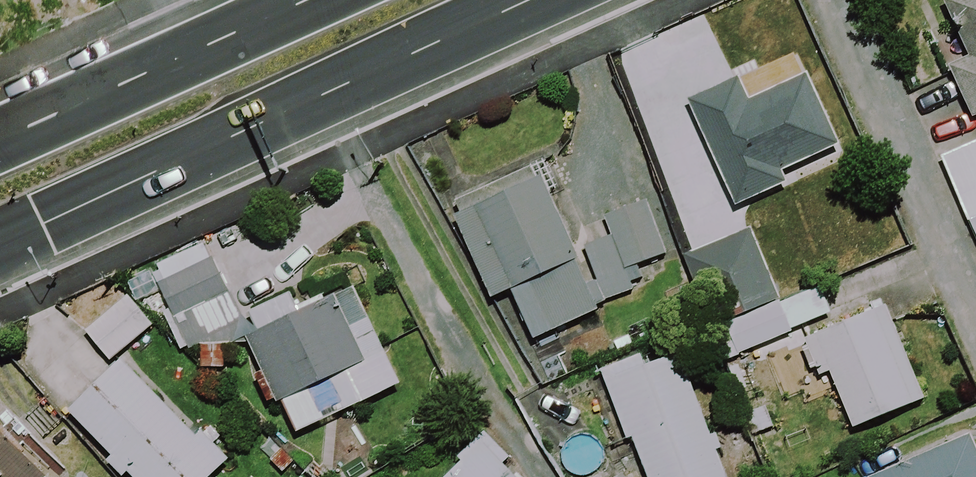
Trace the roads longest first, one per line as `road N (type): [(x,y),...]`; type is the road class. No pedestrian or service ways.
road 1 (primary): [(537,0),(0,248)]
road 2 (primary): [(0,140),(309,0)]

